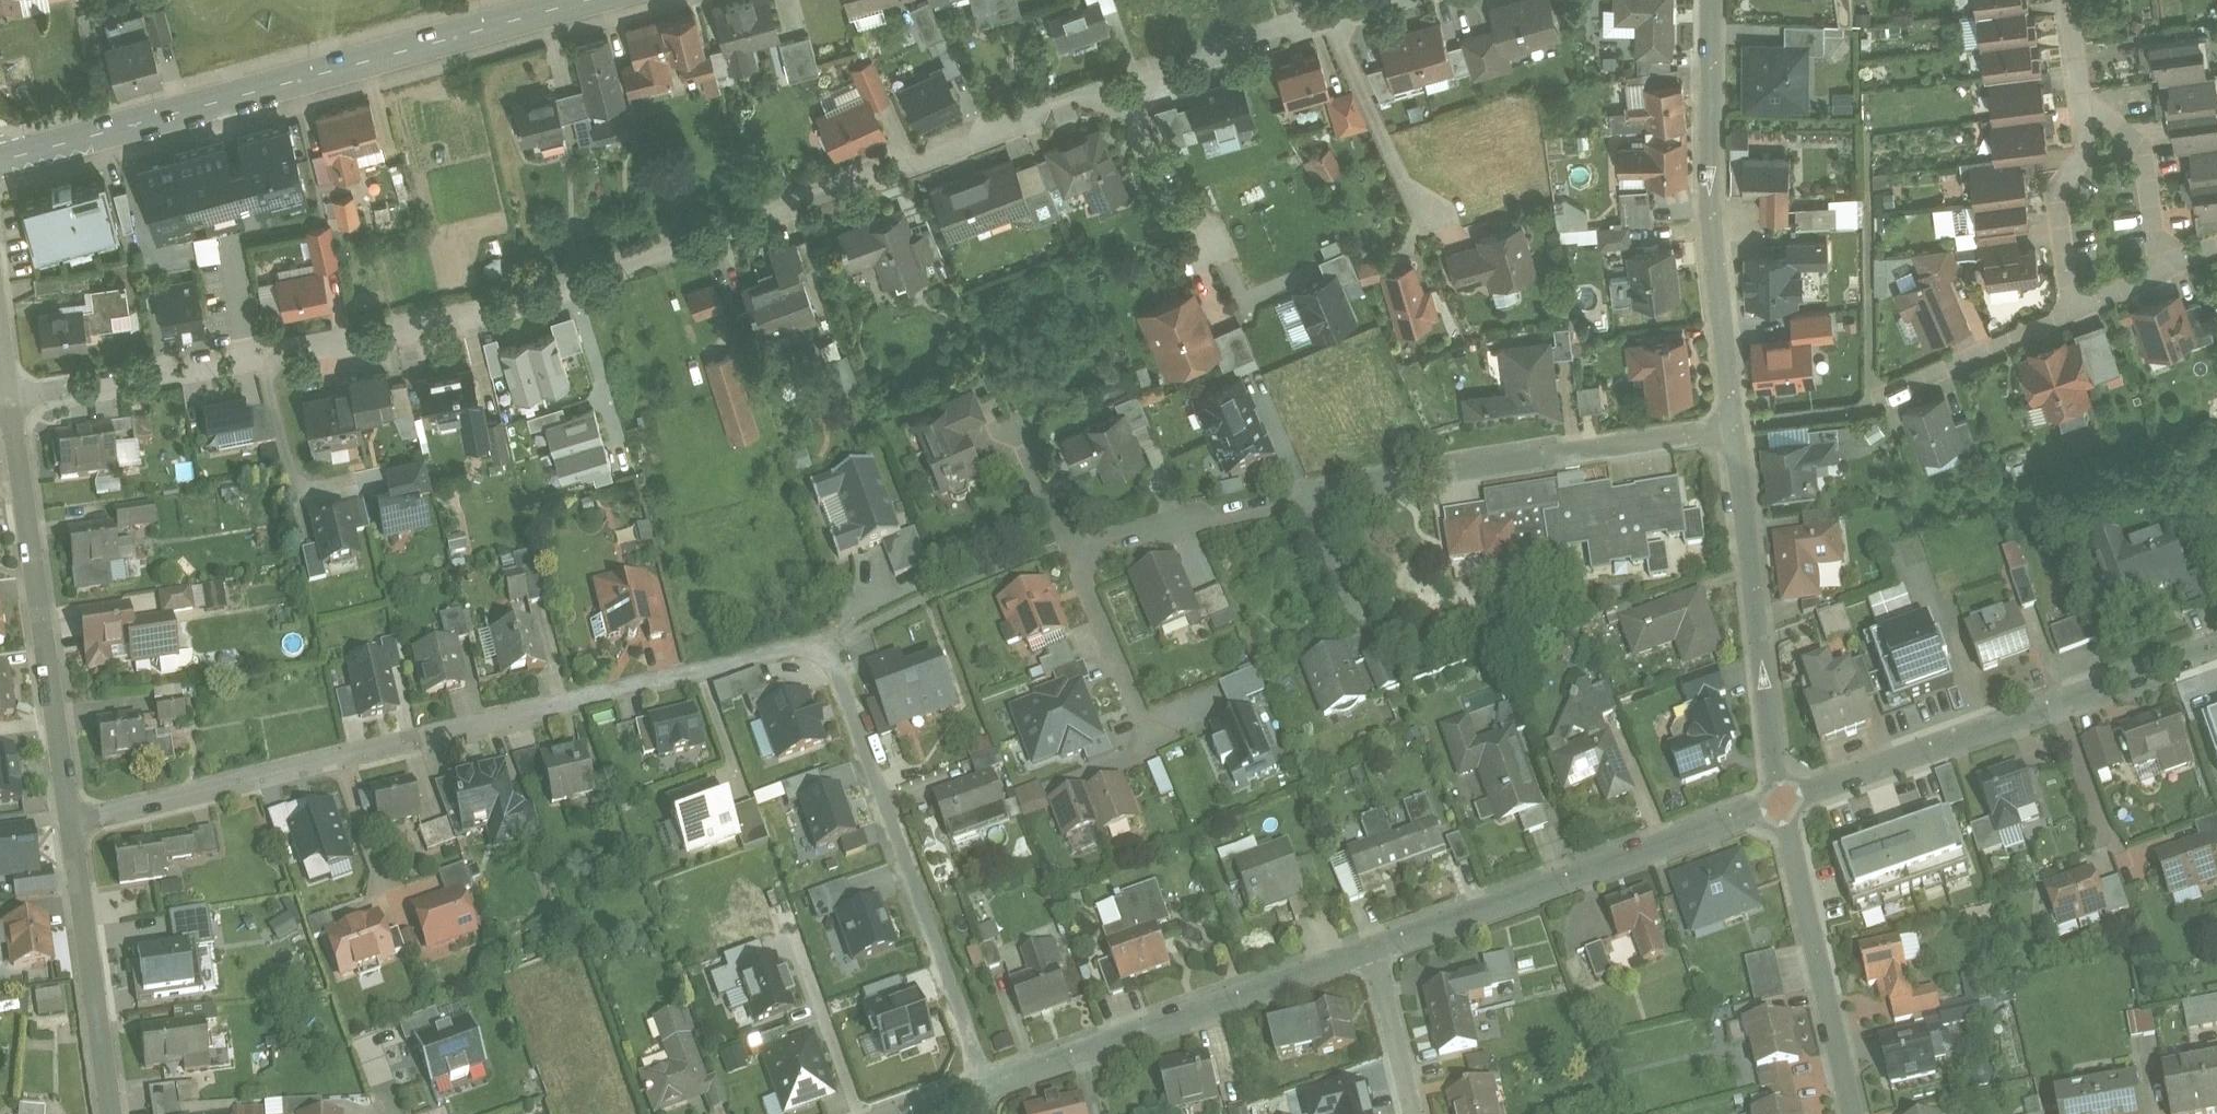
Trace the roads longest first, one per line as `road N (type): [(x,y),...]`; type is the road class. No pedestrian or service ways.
road 1 (residential): [(978,1089),(833,650),(608,693),(70,824)]
road 2 (residential): [(9,400),(528,303),(1125,84)]
road 3 (secondary): [(0,160),(581,0)]
road 4 (residential): [(2216,651),(1784,804)]
road 5 (residential): [(1784,804),(1374,950)]
road 6 (residential): [(1306,497),(1734,421)]
road 7 (residential): [(70,824),(9,400)]
road 8 (residential): [(1713,0),(1711,219),(1734,421)]
road 9 (residential): [(1374,950),(978,1089)]
road 10 (residential): [(1734,421),(1784,804)]
road 11 (residential): [(1784,804),(1854,1113)]
road 12 (residential): [(112,1113),(70,824)]
road 13 (residential): [(1125,84),(1400,0)]
road 14 (residential): [(1073,556),(1306,497)]
road 15 (residential): [(1870,405),(2072,310)]
road 16 (residential): [(2072,310),(2058,196),(2090,144),(2084,98)]
road 17 (residential): [(2163,269),(2144,145),(2084,98)]
road 18 (residential): [(1151,738),(1073,556)]
road 19 (residential): [(1197,245),(1125,84)]
road 20 (residential): [(1414,1113),(1374,950)]
road 21 (residential): [(1073,556),(1016,427)]
road 22 (residential): [(1363,623),(1306,497)]

